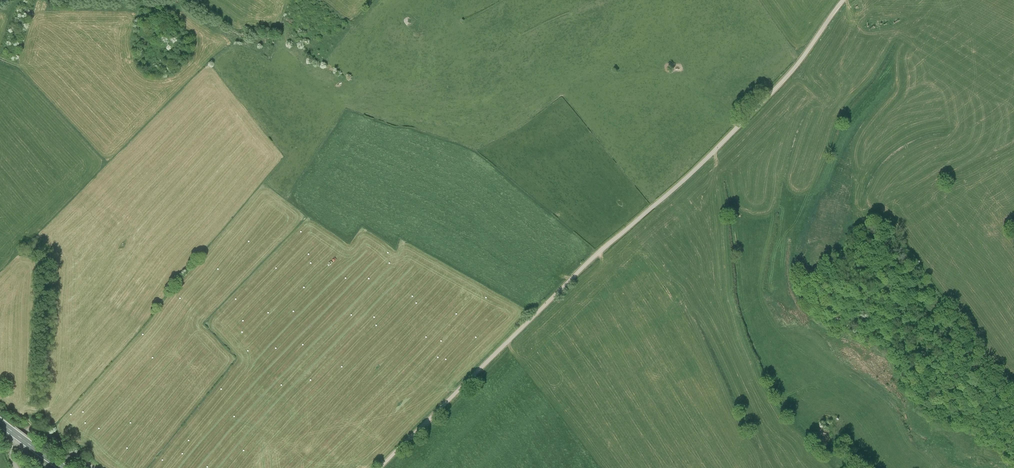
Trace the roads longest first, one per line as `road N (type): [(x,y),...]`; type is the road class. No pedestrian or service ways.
road 1 (unclassified): [(379,467),(731,134),(844,0)]

